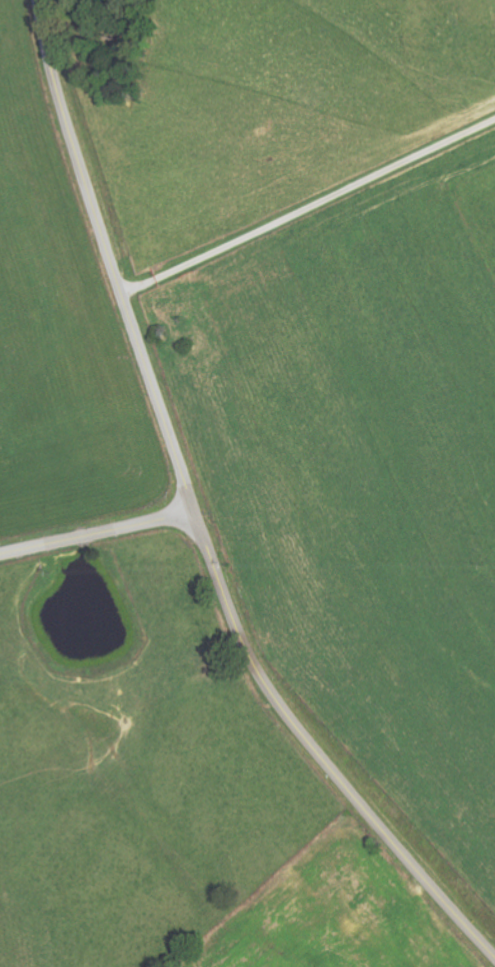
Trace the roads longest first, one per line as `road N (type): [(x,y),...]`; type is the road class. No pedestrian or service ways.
road 1 (secondary): [(494,958),(279,704),(240,635),(196,513)]
road 2 (secondary): [(196,513),(77,158),(40,0)]
road 3 (residential): [(120,291),(245,220),(494,114)]
road 4 (secondary): [(196,513),(0,557)]

